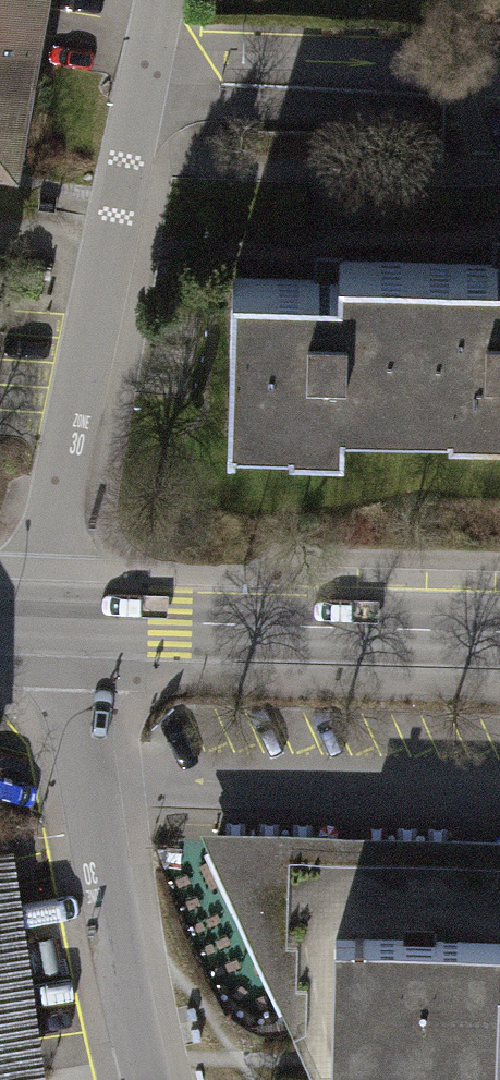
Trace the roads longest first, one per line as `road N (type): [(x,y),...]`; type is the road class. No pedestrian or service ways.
road 1 (residential): [(143,74),(60,493),(66,619)]
road 2 (residential): [(66,619),(104,877),(147,1079)]
road 3 (tertiary): [(499,632),(66,619)]
road 4 (residential): [(143,74),(226,59),(499,72)]

